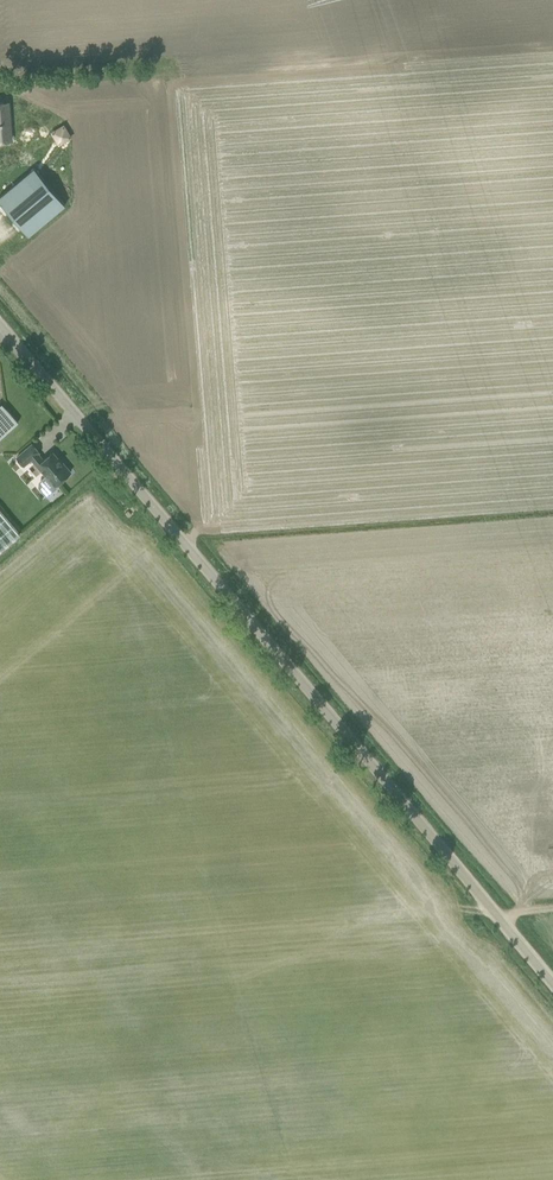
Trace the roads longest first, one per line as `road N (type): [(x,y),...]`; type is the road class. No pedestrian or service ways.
road 1 (unclassified): [(552,984),(0,328)]
road 2 (track): [(552,911),(493,914),(0,876)]

